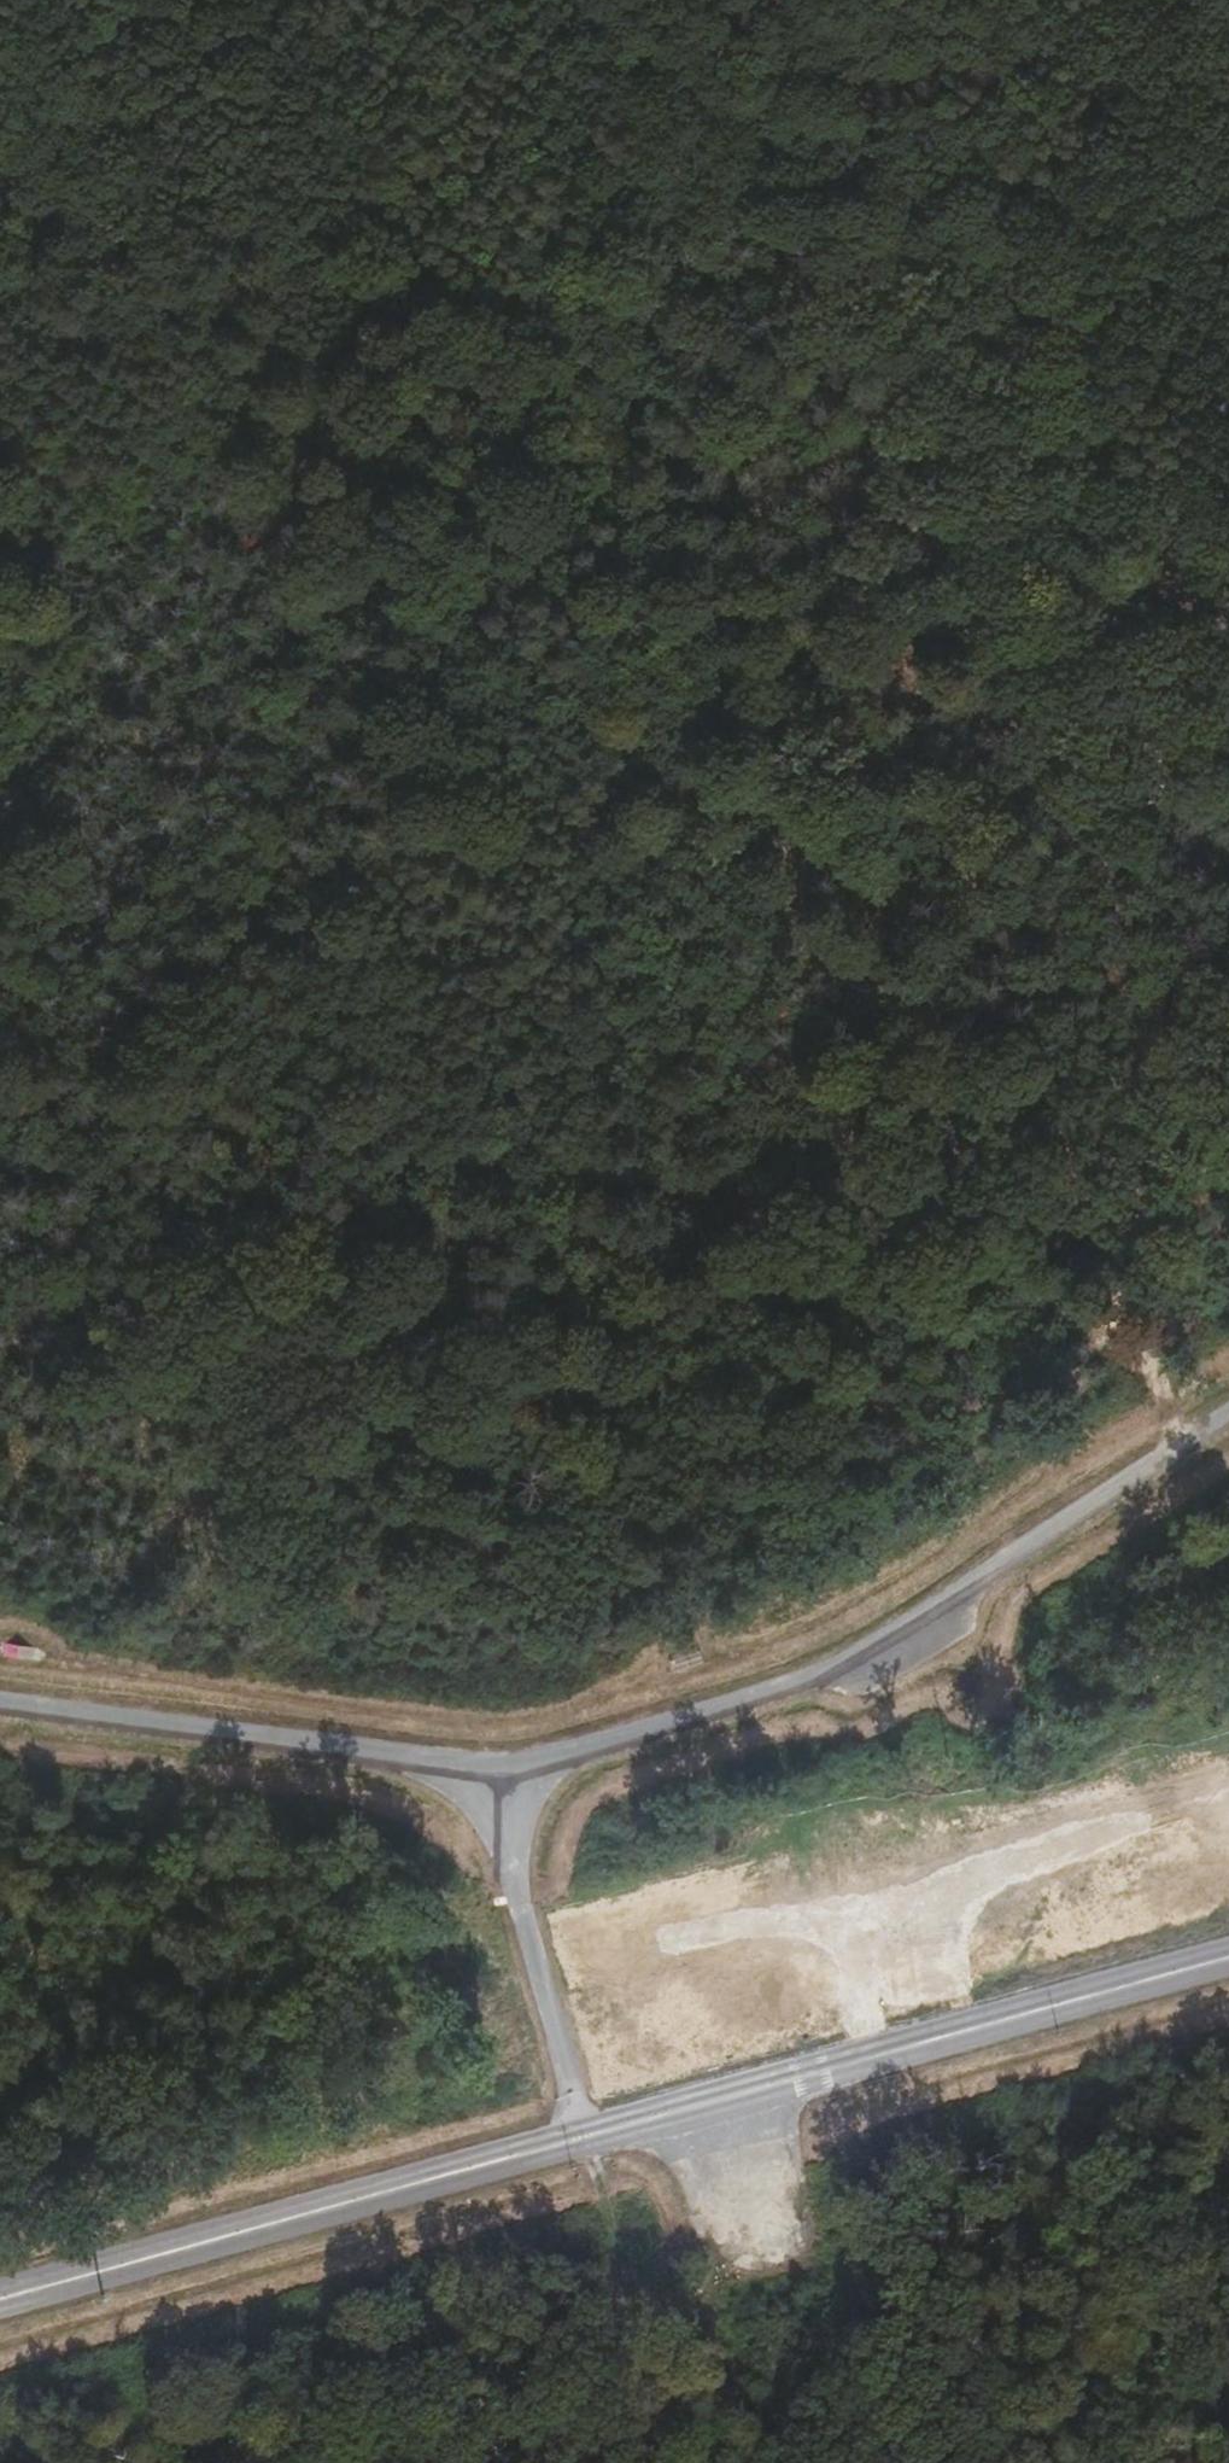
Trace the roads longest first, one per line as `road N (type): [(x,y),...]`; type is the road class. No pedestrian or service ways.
road 1 (unclassified): [(1228,1956),(583,2136)]
road 2 (unclassified): [(583,2136),(0,2296)]
road 3 (unclassified): [(499,1766),(513,1900),(583,2136)]

